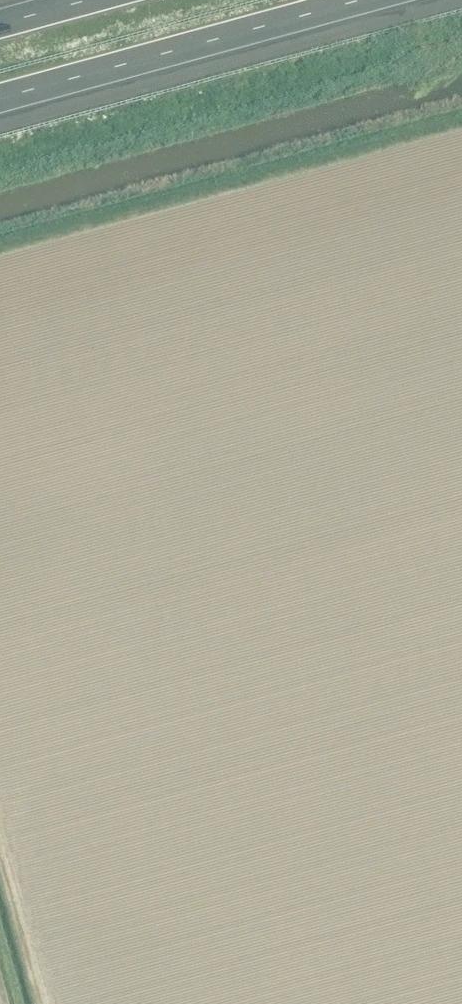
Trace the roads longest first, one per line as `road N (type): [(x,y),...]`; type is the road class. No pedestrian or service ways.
road 1 (motorway): [(0,93),(341,0)]

